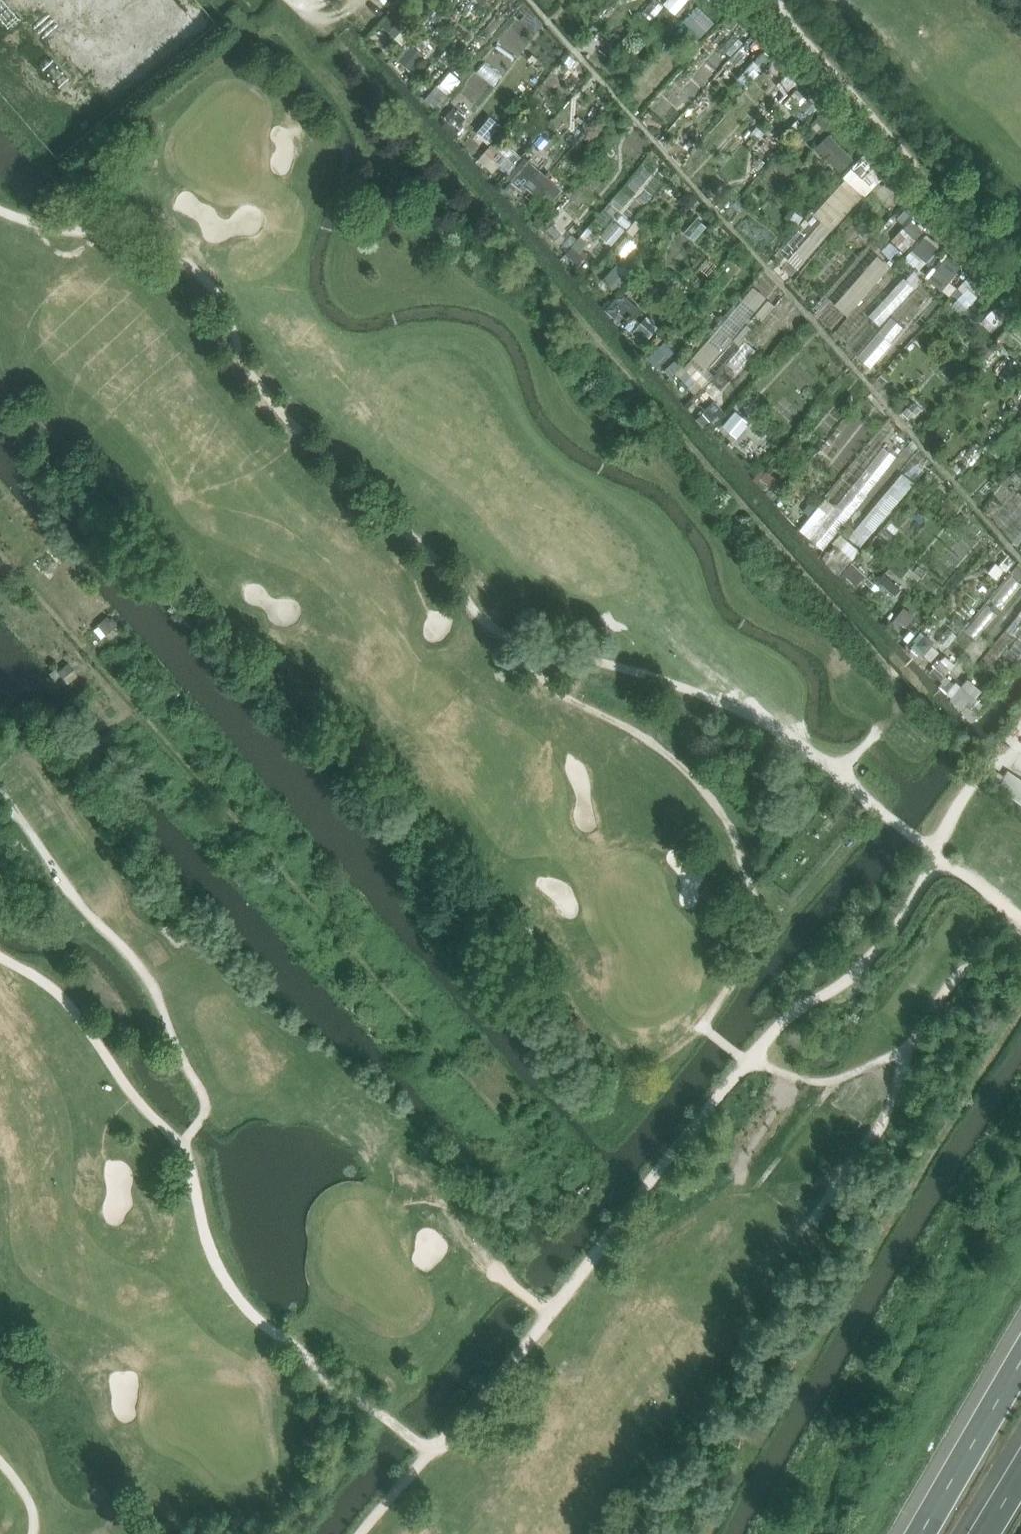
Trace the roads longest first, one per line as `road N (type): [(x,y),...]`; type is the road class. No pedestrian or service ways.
road 1 (track): [(0,551),(547,1164)]
road 2 (motorway): [(1020,1364),(921,1533)]

